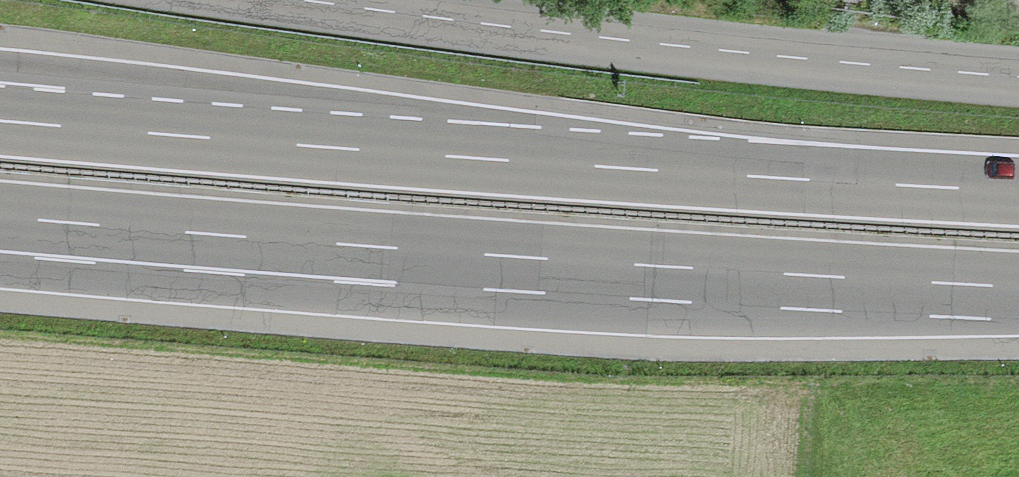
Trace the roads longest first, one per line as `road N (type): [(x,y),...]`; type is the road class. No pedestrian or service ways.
road 1 (motorway): [(0,216),(1018,286)]
road 2 (motorway): [(1018,187),(0,117)]

